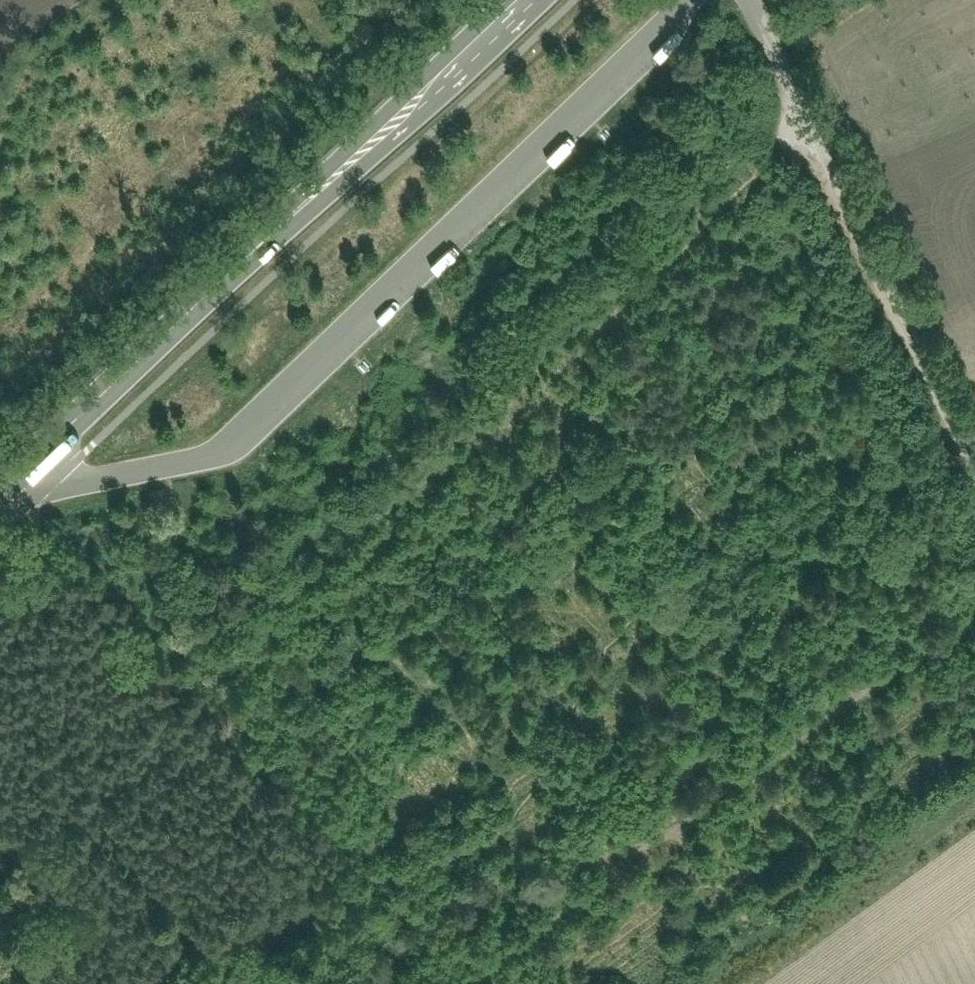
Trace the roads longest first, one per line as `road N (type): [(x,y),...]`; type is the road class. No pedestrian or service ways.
road 1 (primary): [(0,509),(524,0)]
road 2 (track): [(974,627),(902,670),(457,983)]
road 3 (unclassified): [(751,0),(974,476)]

